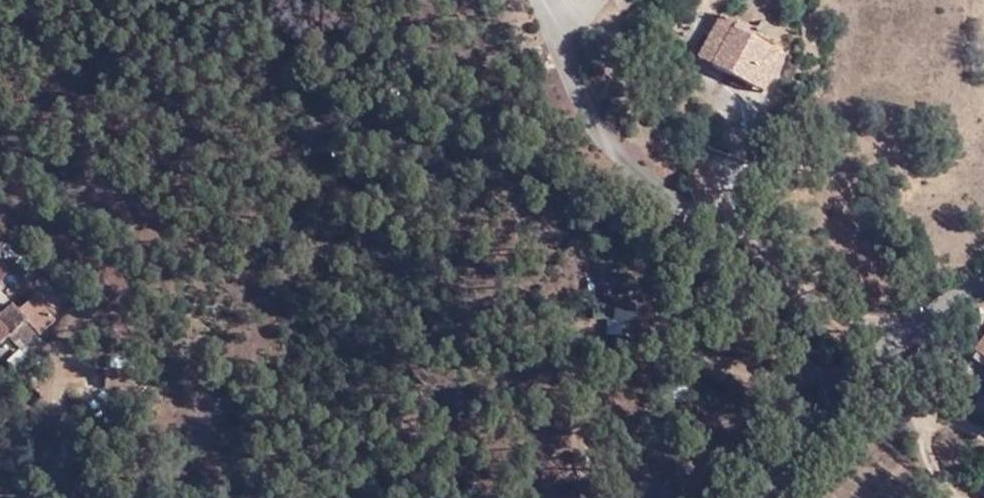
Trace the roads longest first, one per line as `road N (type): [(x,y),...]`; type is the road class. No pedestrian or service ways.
road 1 (unclassified): [(983,293),(872,366),(746,497)]

